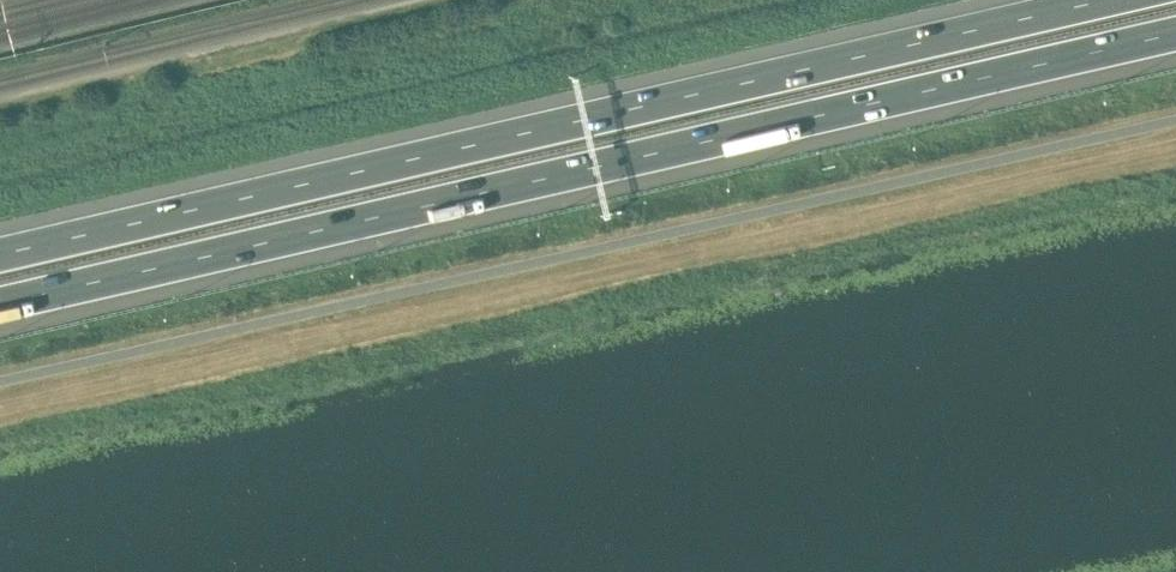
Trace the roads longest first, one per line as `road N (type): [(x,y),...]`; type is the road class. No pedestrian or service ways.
road 1 (motorway): [(0,302),(1175,31)]
road 2 (motorway): [(1092,0),(0,252)]

